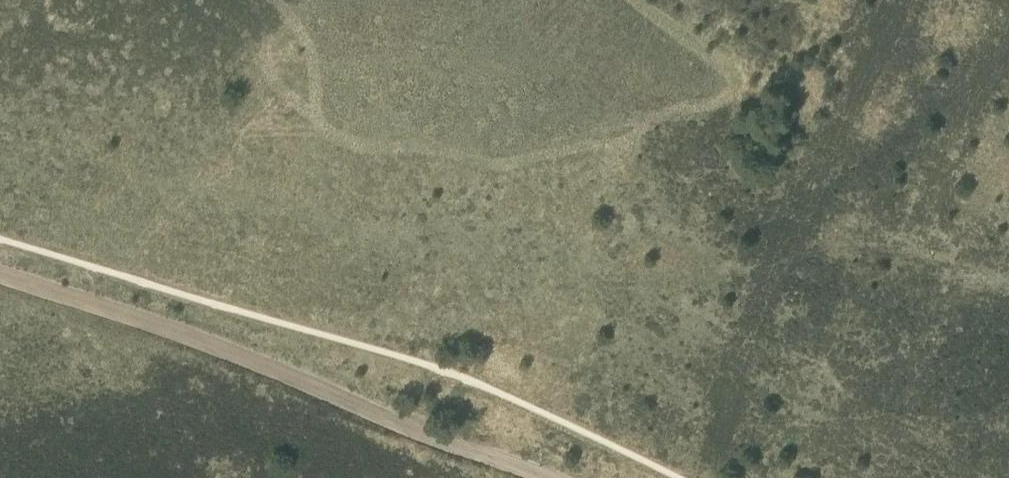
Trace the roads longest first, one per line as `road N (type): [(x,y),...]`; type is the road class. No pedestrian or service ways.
road 1 (track): [(552,477),(0,278)]

